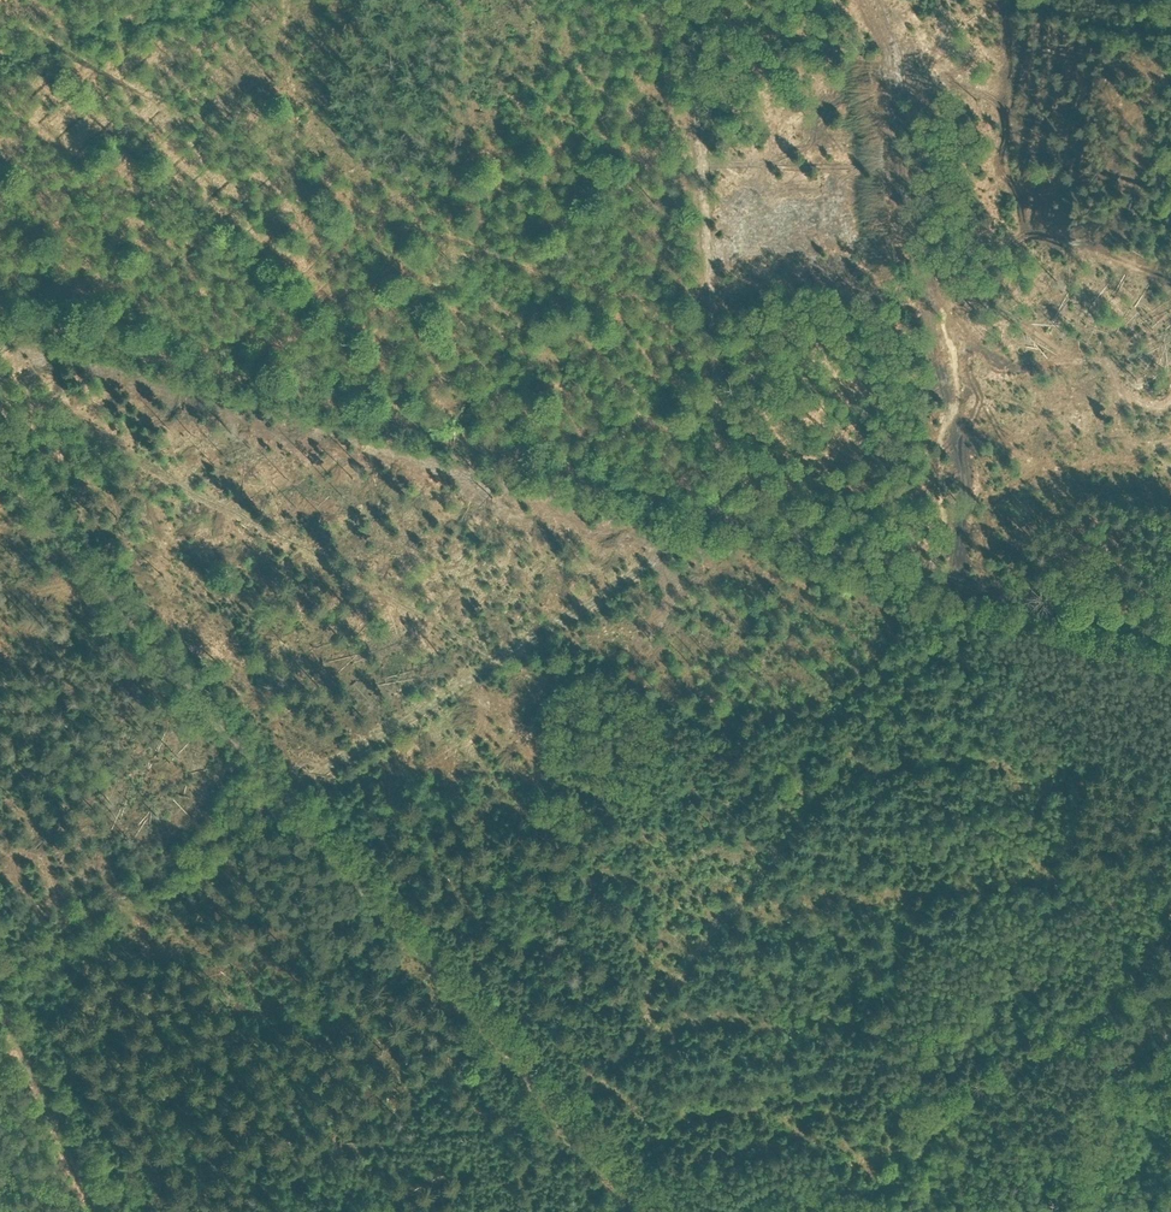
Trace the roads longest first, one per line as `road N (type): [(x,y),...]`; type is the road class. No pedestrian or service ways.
road 1 (track): [(1170,644),(0,310)]
road 2 (track): [(922,288),(962,487),(955,580),(965,609),(569,1122),(646,1211)]
road 3 (track): [(0,34),(29,33),(212,124),(293,150),(302,172),(565,268),(656,287),(922,288)]
road 4 (track): [(498,659),(722,515),(693,0)]
road 5 (track): [(0,971),(498,659)]
road 6 (track): [(97,1211),(0,997)]
road 7 (track): [(1170,38),(993,0)]

